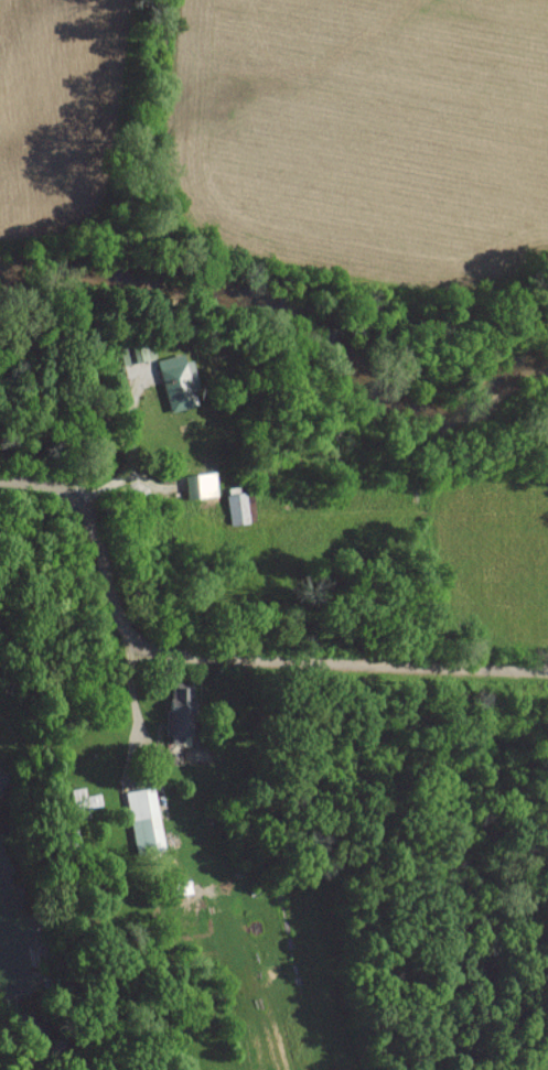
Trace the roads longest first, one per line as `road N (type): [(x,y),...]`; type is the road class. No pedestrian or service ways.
road 1 (residential): [(547,668),(151,649),(125,628),(95,527),(79,505),(41,483),(0,480)]

